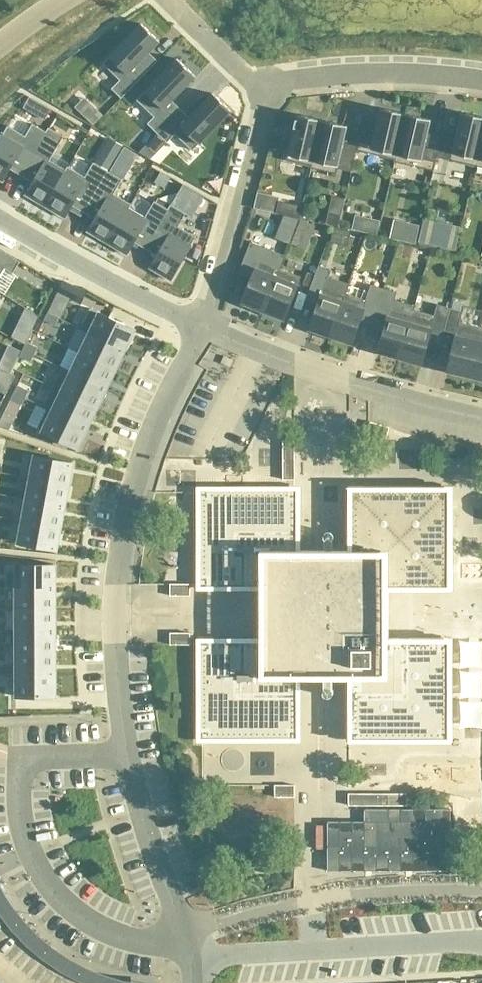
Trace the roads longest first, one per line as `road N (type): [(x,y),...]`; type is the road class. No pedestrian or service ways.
road 1 (residential): [(186,938),(135,797),(116,646),(131,500),(165,401),(201,330)]
road 2 (residential): [(186,938),(246,915),(350,893),(481,890)]
road 3 (residential): [(187,961),(481,947)]
road 4 (residential): [(481,419),(350,385),(201,330)]
road 5 (residential): [(201,330),(271,86)]
road 6 (residential): [(201,330),(0,219)]
road 7 (residential): [(271,86),(348,76),(481,82)]
road 8 (residential): [(271,86),(248,80),(165,0)]

